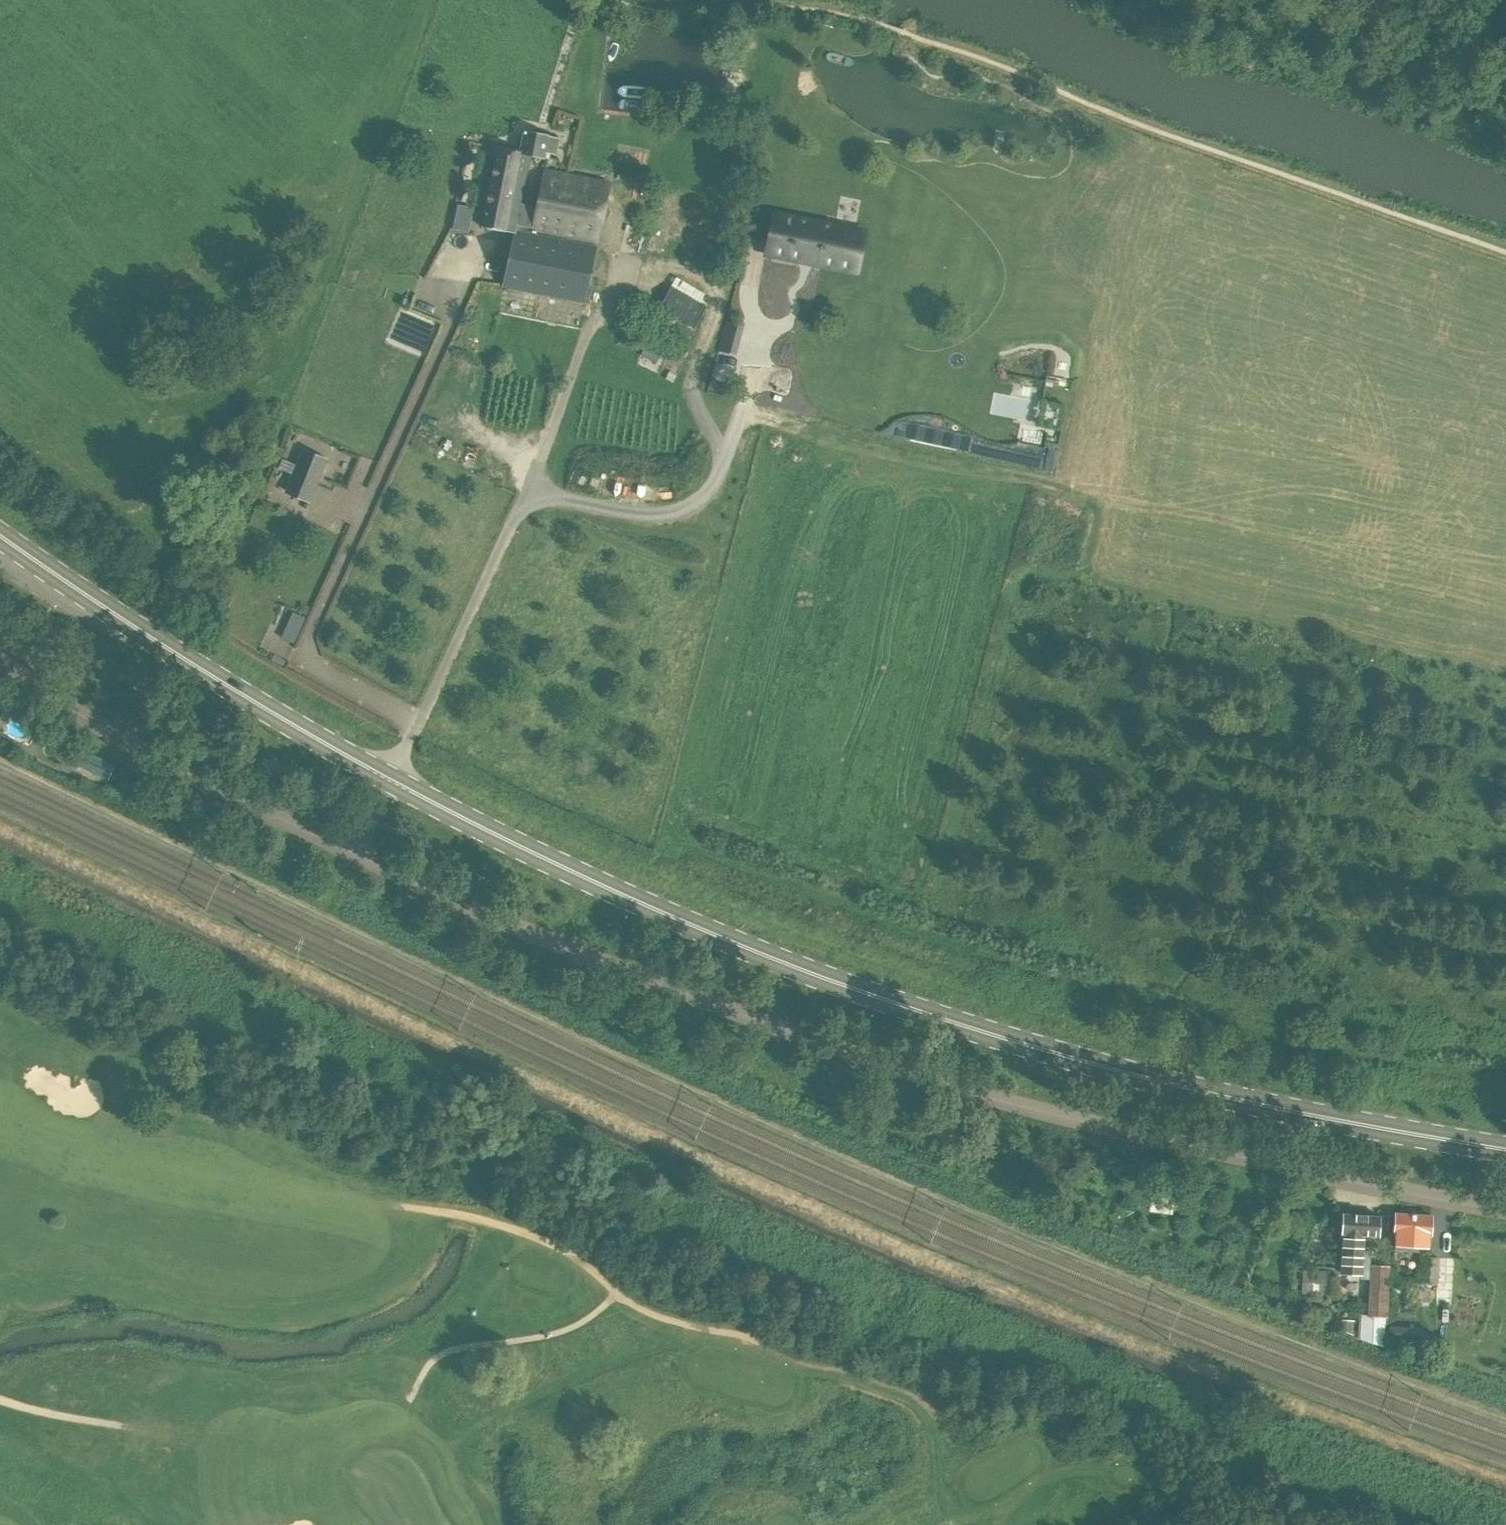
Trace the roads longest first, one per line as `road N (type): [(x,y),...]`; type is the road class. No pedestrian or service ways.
road 1 (secondary): [(1505,1150),(1113,1070),(909,1008),(726,940),(390,781),(119,618),(0,534)]
road 2 (unclassified): [(1505,1208),(1173,1144),(797,1031),(497,915),(165,760),(0,653)]

